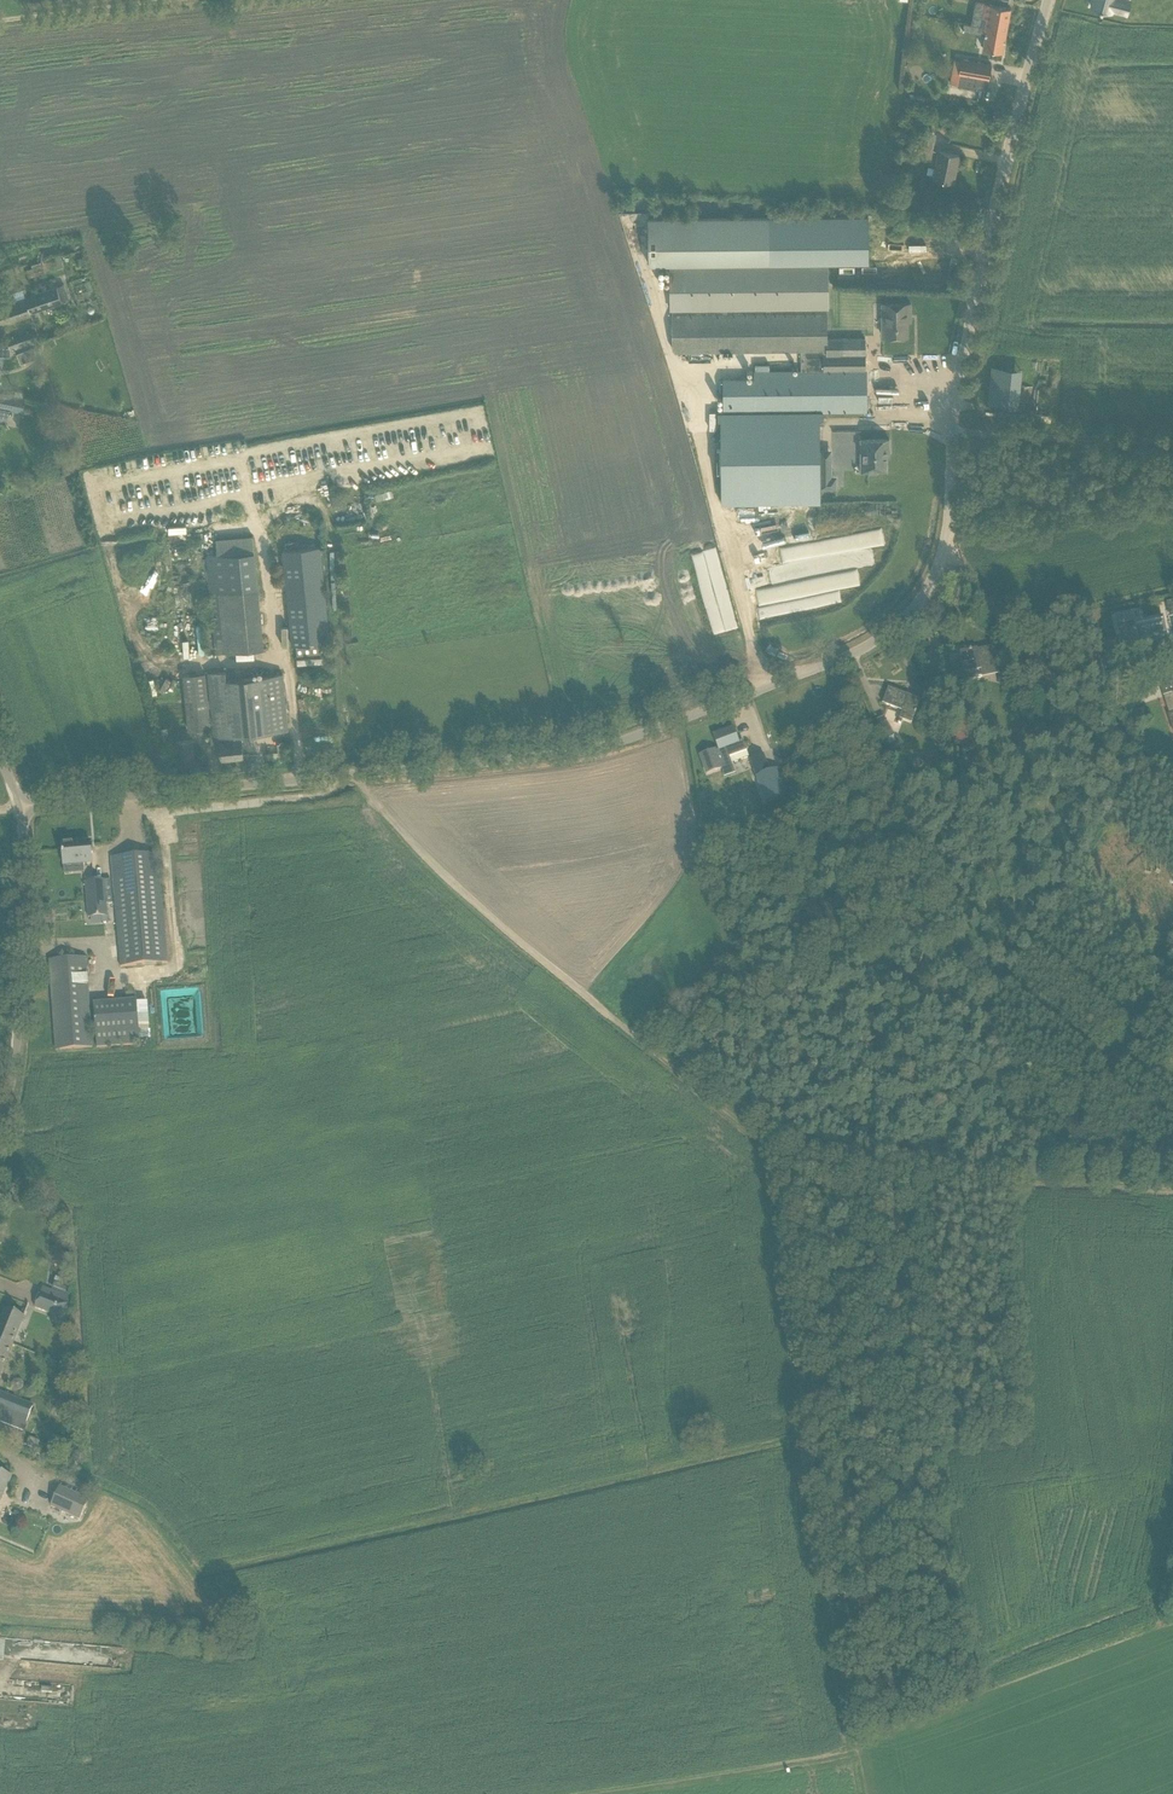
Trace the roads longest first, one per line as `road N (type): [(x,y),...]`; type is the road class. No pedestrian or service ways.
road 1 (unclassified): [(21,807),(580,751),(861,650),(899,628),(950,568)]
road 2 (track): [(352,774),(481,911),(771,1145),(851,1171),(1172,1187)]
road 3 (unclassified): [(950,568),(962,398),(1010,145),(1049,0)]
road 4 (unclassified): [(0,1172),(18,1091),(21,807)]
road 5 (unclassified): [(1172,801),(1000,620)]
road 6 (residential): [(1000,620),(1172,590)]

